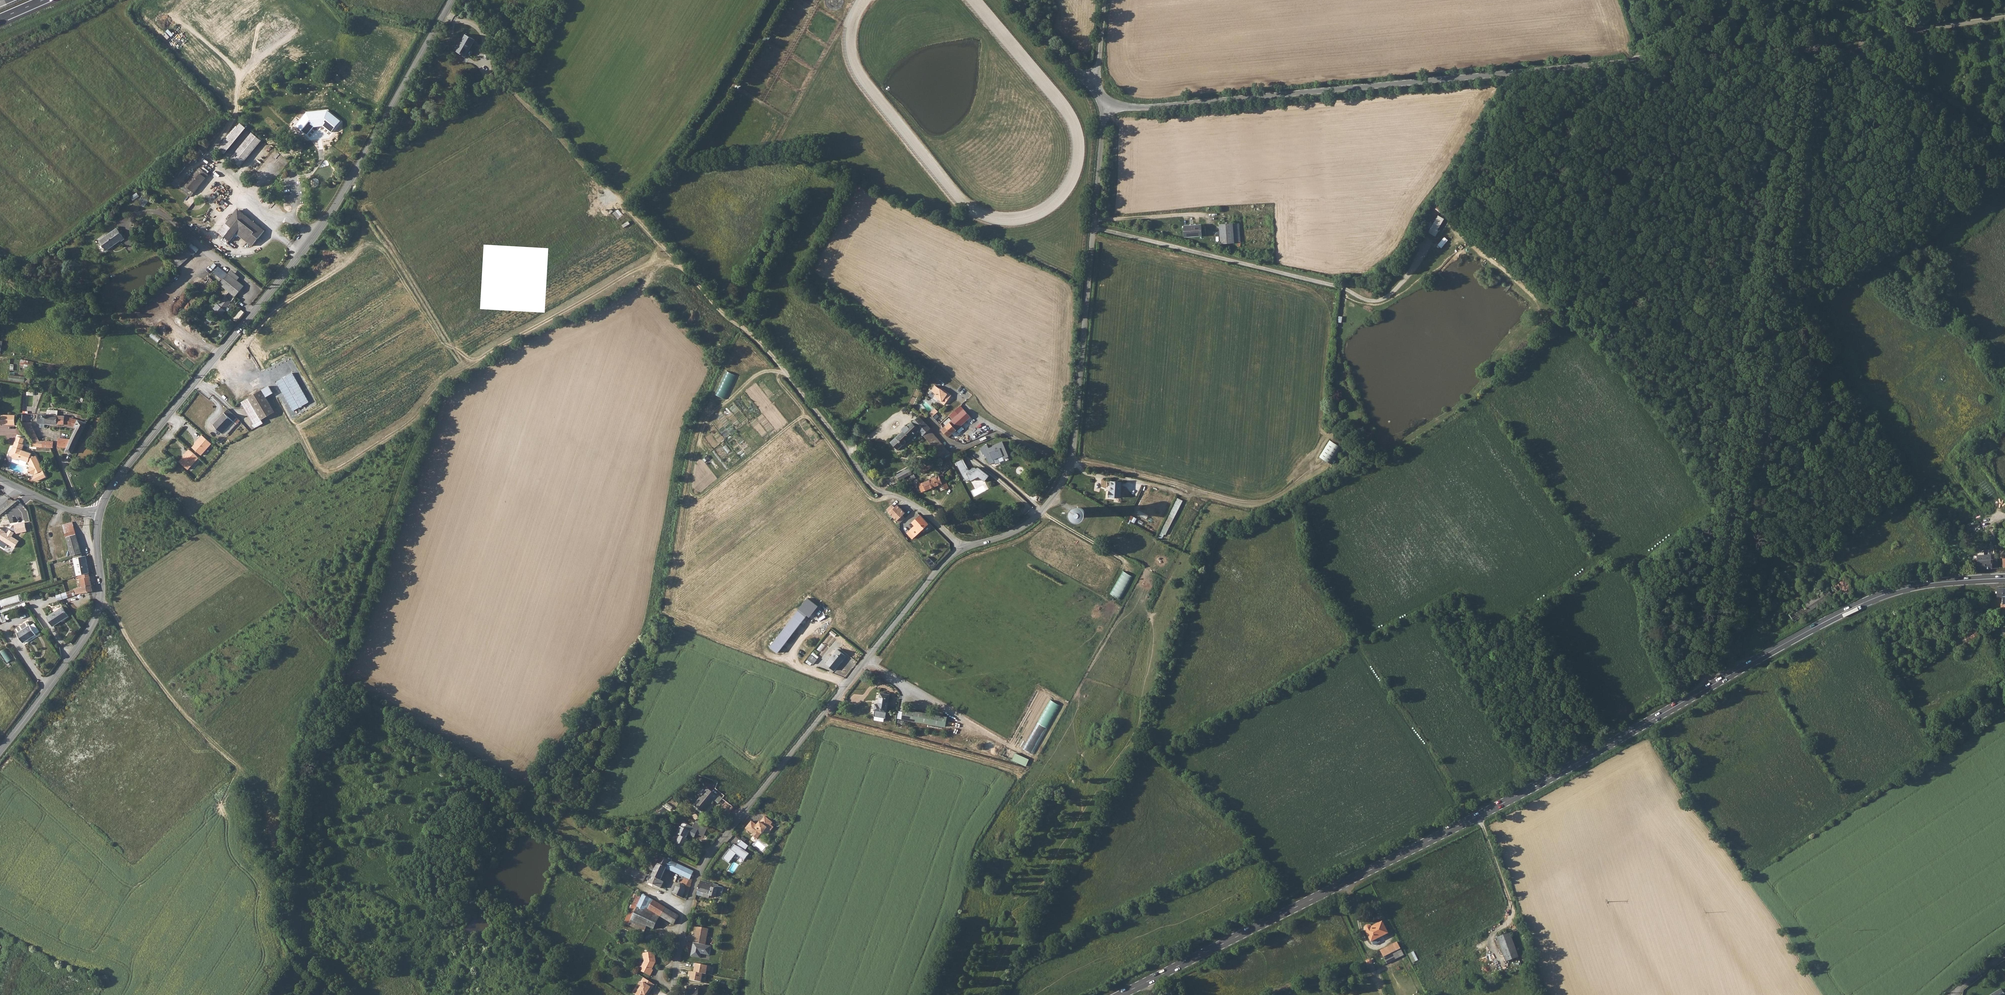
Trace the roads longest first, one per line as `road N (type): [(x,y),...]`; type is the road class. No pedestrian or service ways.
road 1 (primary): [(1151,980),(1558,774),(1847,611),(1902,589),(2004,579)]
road 2 (unclassified): [(1109,102),(1146,108),(1836,44)]
road 3 (tertiary): [(99,514),(117,478),(332,212),(451,0)]
road 4 (unclassified): [(675,994),(703,864),(945,563),(966,549)]
road 5 (unclassified): [(966,549),(1028,523),(1052,502),(1070,466),(1109,102)]
road 6 (track): [(1098,228),(1368,299),(1396,291),(1430,240)]
road 7 (unclassified): [(623,193),(855,460)]
road 8 (track): [(100,603),(206,743),(245,774),(290,875)]
road 9 (tertiary): [(0,752),(95,620),(99,514)]
road 10 (unclassified): [(1836,44),(2004,147)]
road 11 (unclassified): [(1836,44),(2004,19)]
road 12 (residential): [(966,549),(915,500),(882,492),(855,460)]
road 13 (residential): [(339,994),(289,940),(283,921),(290,875)]

